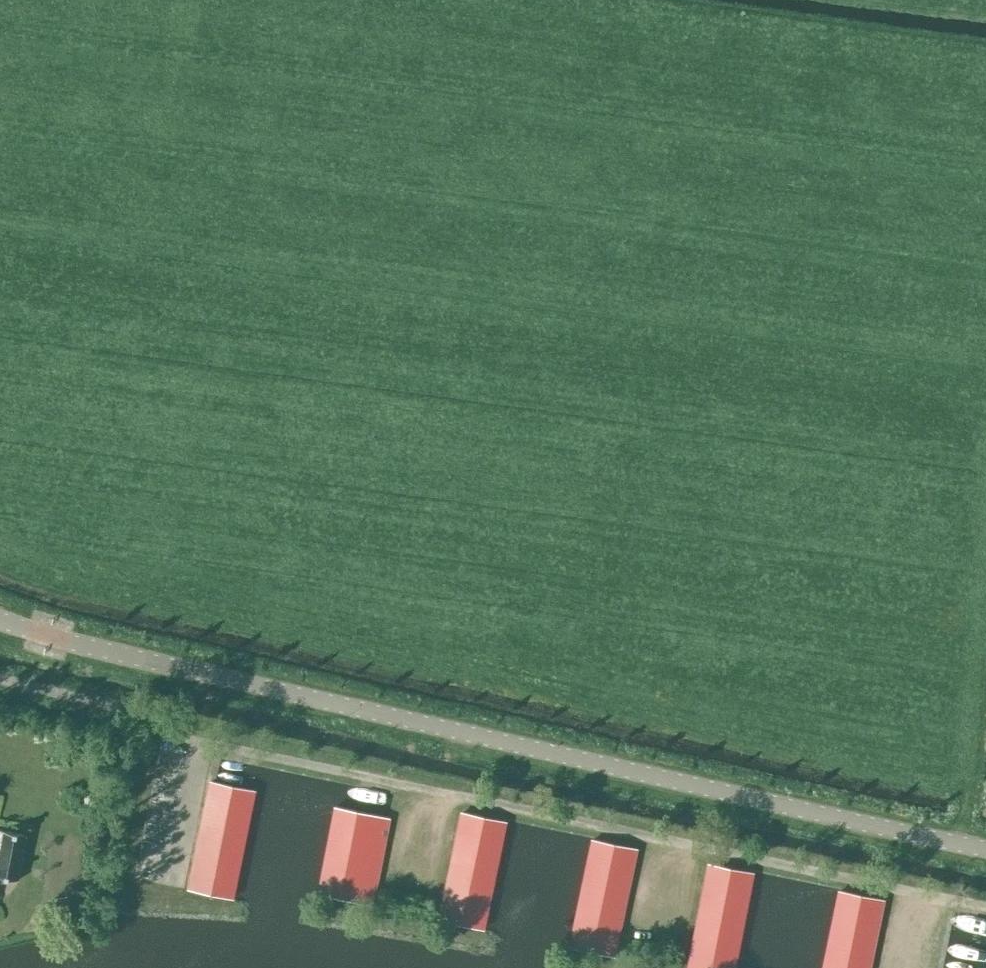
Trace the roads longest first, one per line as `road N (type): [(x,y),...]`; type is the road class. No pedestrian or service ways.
road 1 (tertiary): [(985,848),(0,620)]

